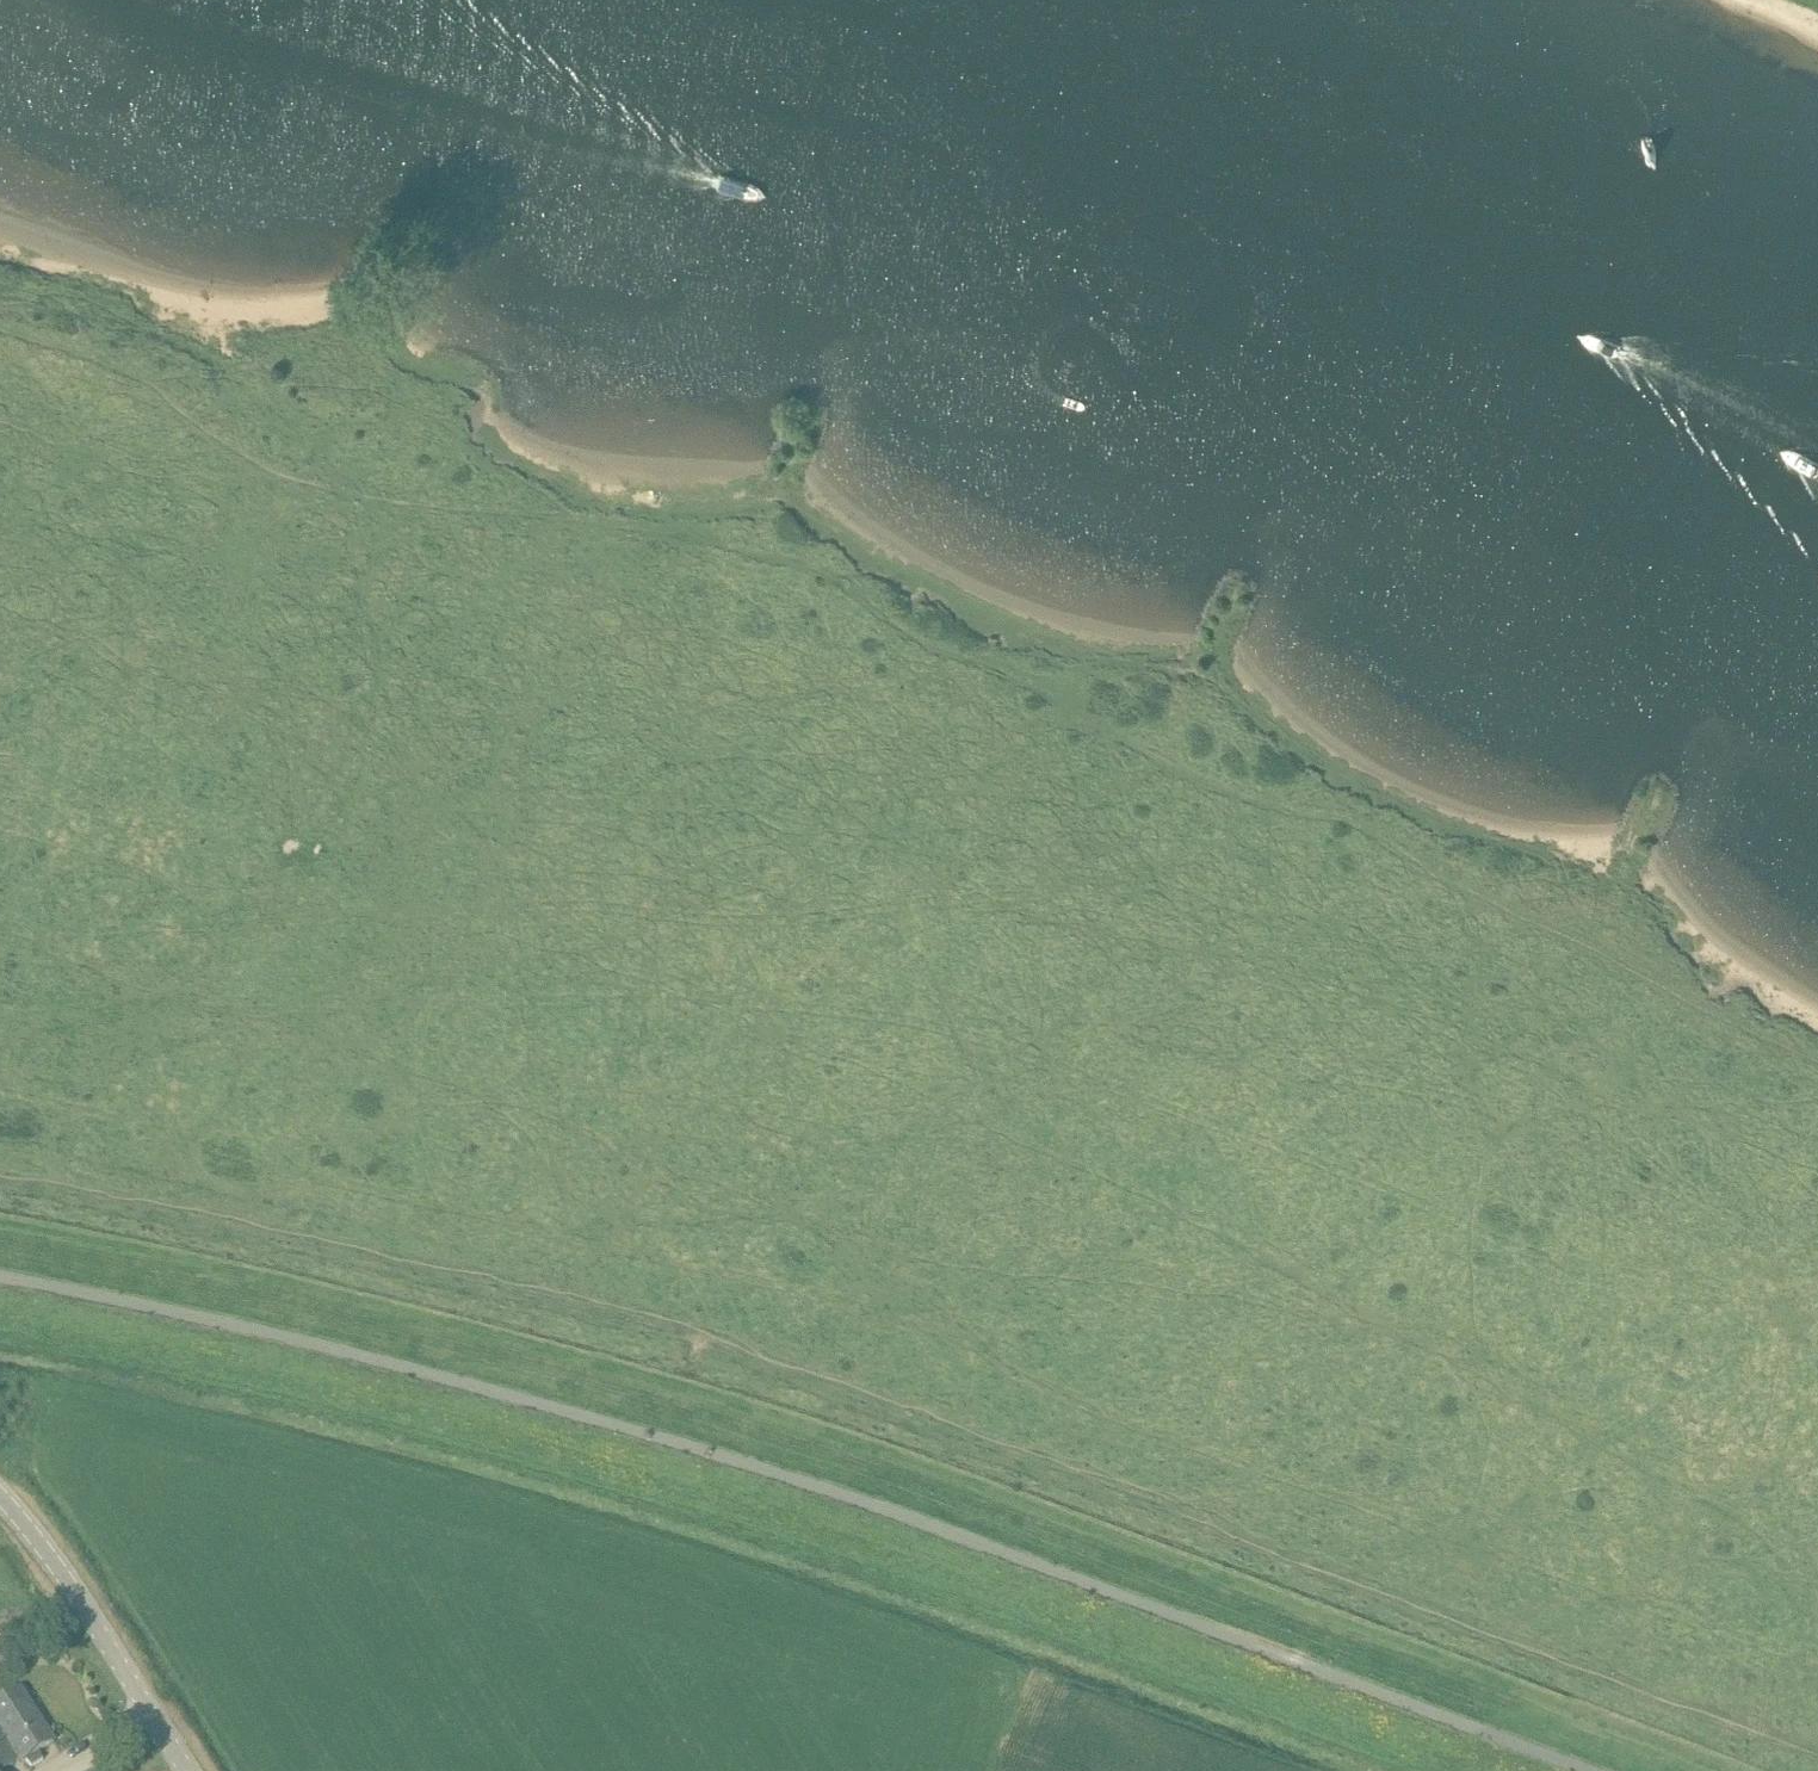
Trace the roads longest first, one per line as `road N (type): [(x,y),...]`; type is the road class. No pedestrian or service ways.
road 1 (tertiary): [(186,1770),(77,1599),(0,1504)]

